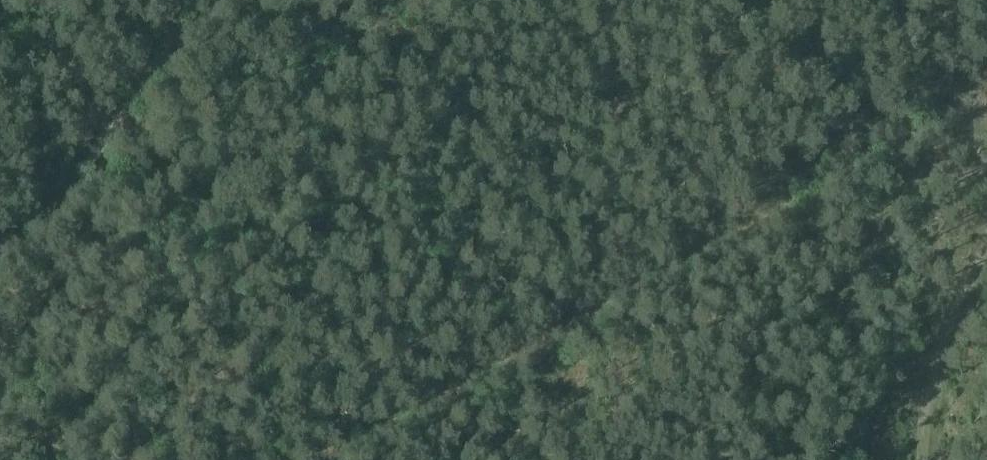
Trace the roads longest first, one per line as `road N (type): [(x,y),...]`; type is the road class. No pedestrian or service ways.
road 1 (track): [(300,459),(748,231),(986,88)]
road 2 (track): [(188,0),(68,195),(0,257)]
road 3 (track): [(936,459),(936,382),(986,258)]

